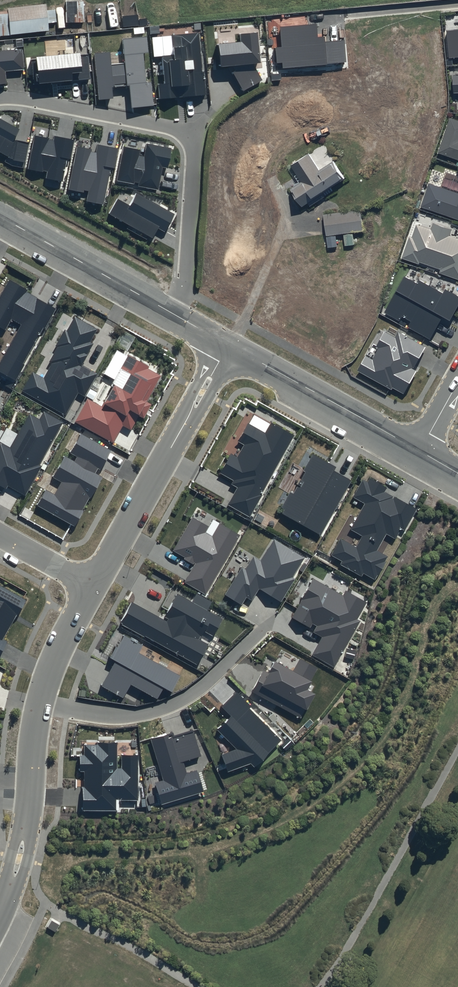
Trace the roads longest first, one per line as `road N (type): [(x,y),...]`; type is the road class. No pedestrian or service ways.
road 1 (residential): [(174,316),(184,289),(190,137),(170,126),(0,98)]
road 2 (residential): [(228,346),(92,586)]
road 3 (residential): [(37,703),(120,714),(178,701),(267,626)]
road 4 (tertiary): [(420,451),(228,346)]
road 5 (residential): [(37,703),(22,848),(0,911)]
road 6 (tertiary): [(174,316),(0,220)]
road 7 (residential): [(92,586),(37,703)]

